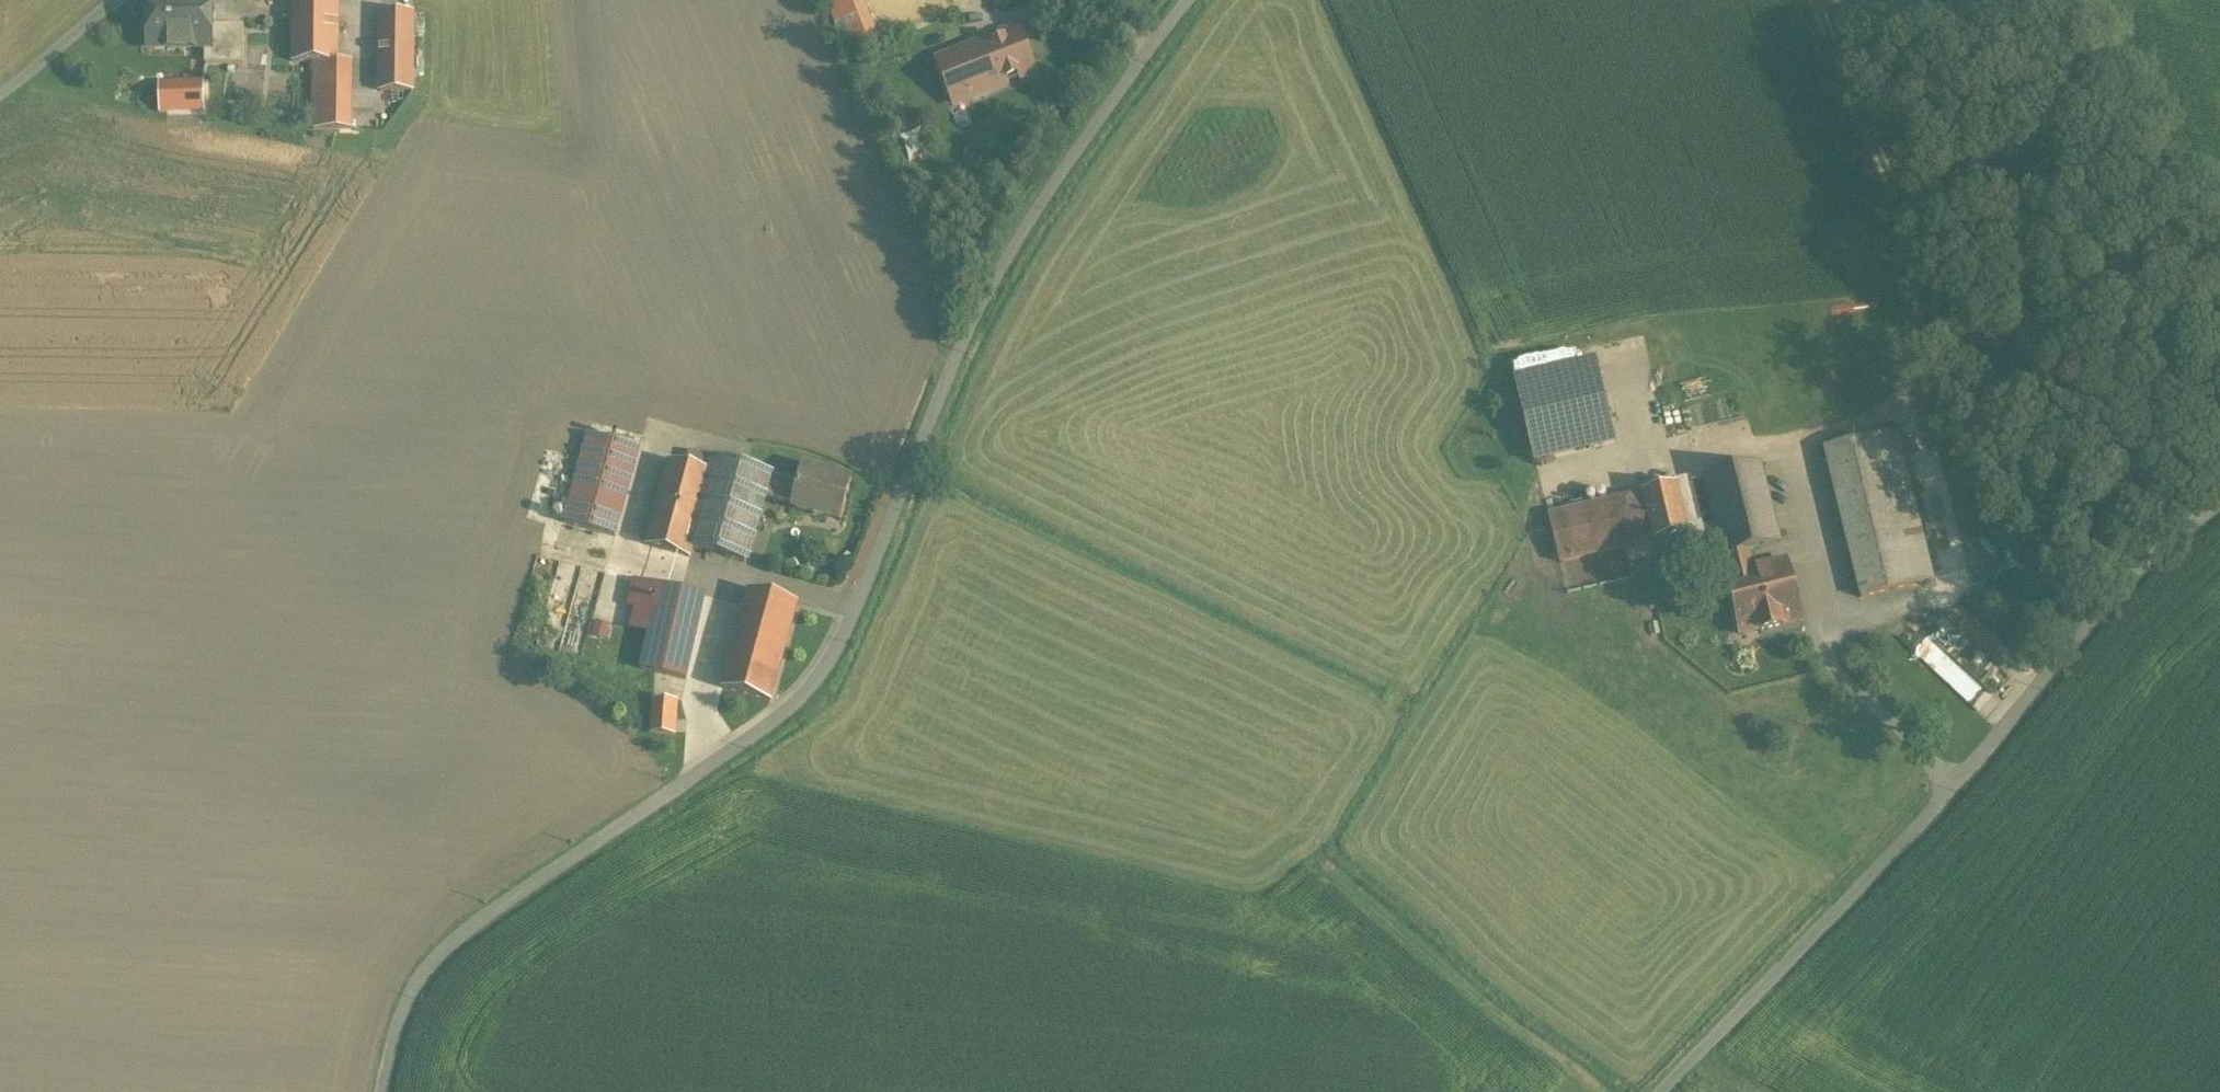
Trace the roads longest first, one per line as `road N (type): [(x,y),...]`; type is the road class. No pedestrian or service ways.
road 1 (unclassified): [(1187,0),(1048,187),(963,330),(815,679),(673,789),(517,891),(427,966),(395,1024),(383,1091)]
road 2 (unclassified): [(2219,502),(2138,565),(1658,1091)]
road 3 (track): [(1817,0),(1944,304),(1941,332),(1895,421)]

